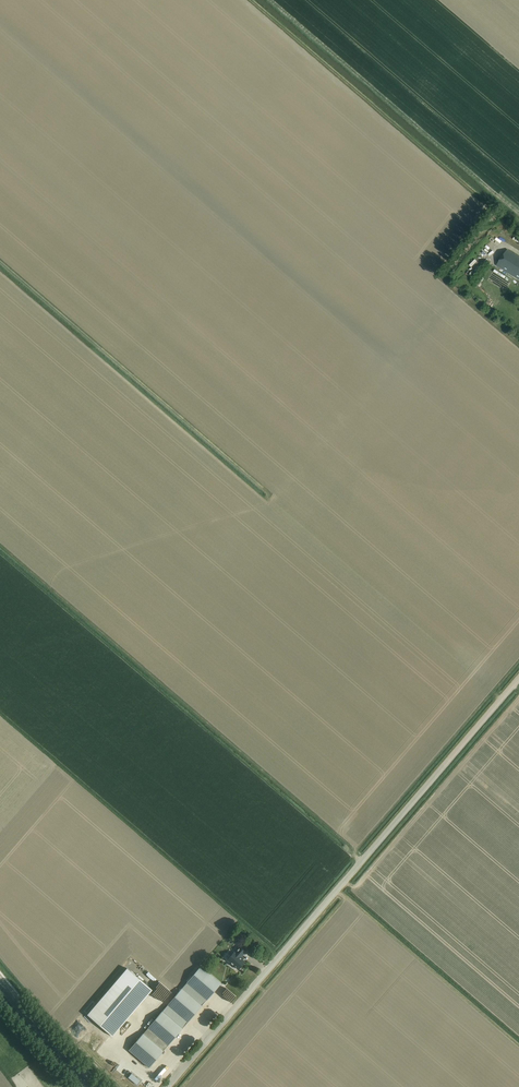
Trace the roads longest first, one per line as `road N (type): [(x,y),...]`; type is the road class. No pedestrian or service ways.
road 1 (unclassified): [(168,1086),(518,678)]
road 2 (secondary): [(91,1086),(0,982)]

